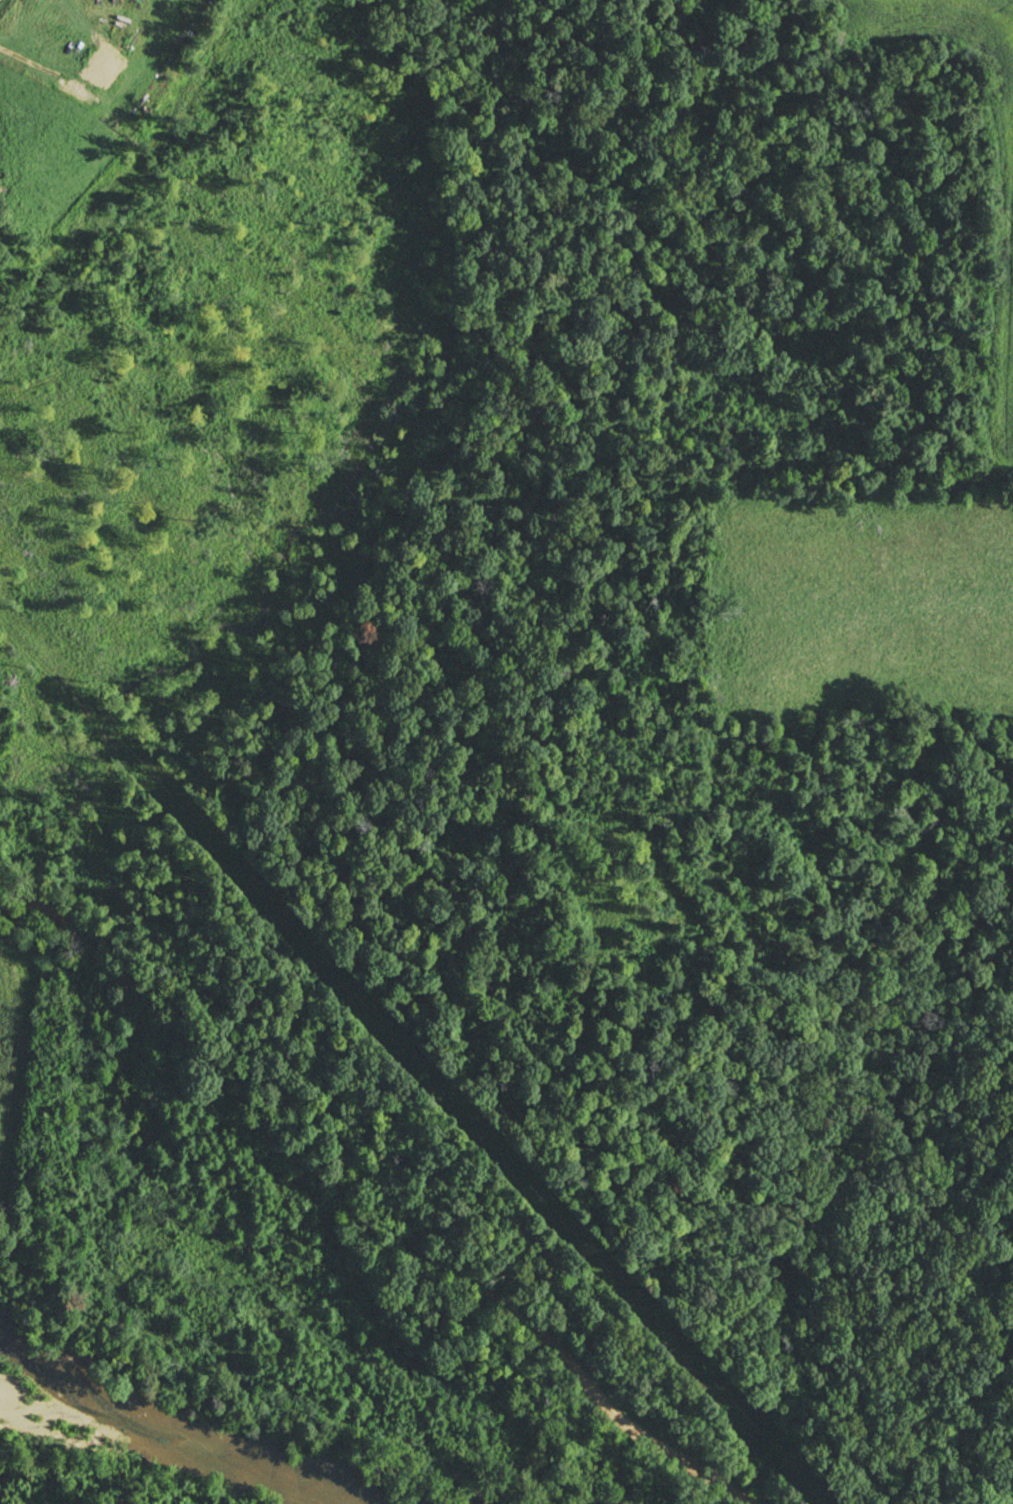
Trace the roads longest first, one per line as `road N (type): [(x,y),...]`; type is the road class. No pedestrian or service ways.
road 1 (residential): [(740,1503),(521,1315),(285,1163),(52,917),(0,892)]

